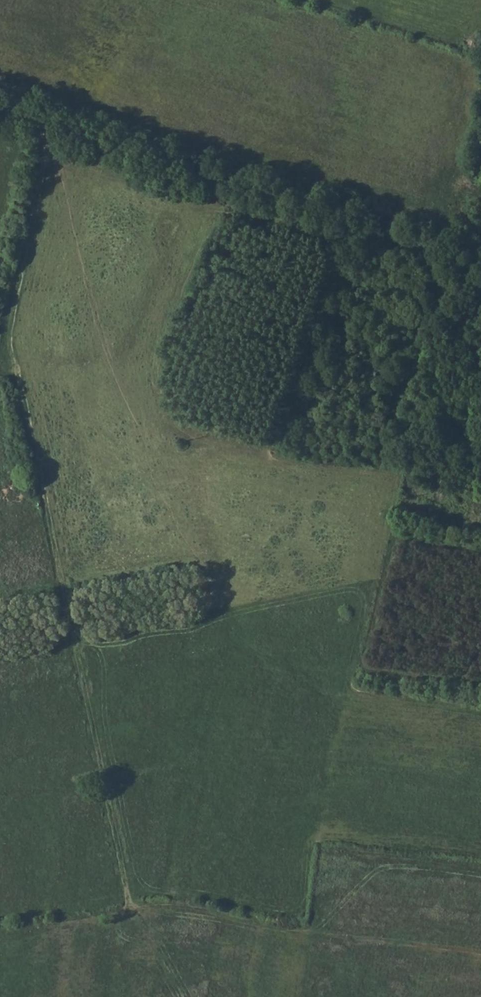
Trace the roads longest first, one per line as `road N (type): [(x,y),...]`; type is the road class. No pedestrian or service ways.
road 1 (track): [(480,307),(460,302),(434,248),(394,231),(0,108)]
road 2 (track): [(0,931),(154,907),(480,955)]

